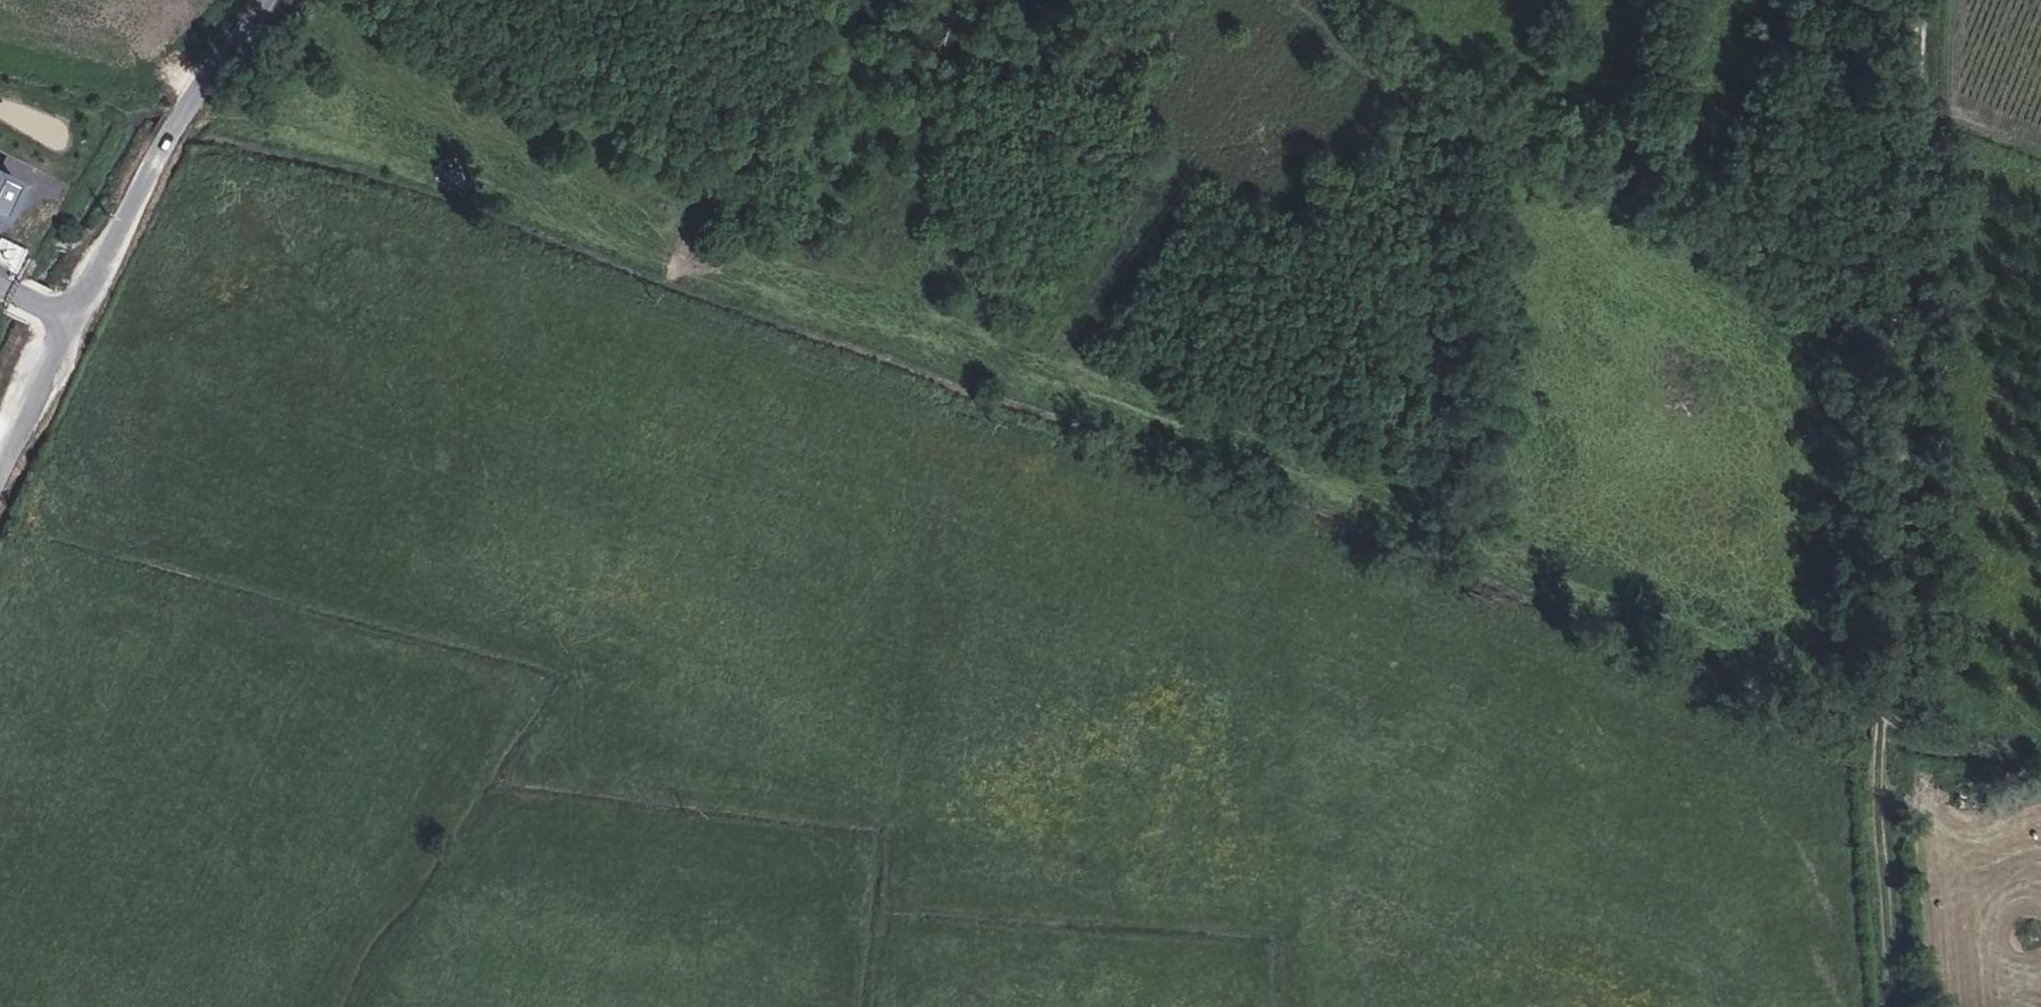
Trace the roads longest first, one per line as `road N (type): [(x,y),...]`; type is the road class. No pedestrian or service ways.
road 1 (track): [(1905,1006),(1887,710),(1935,0)]
road 2 (unclassified): [(275,0),(182,120),(0,474)]

